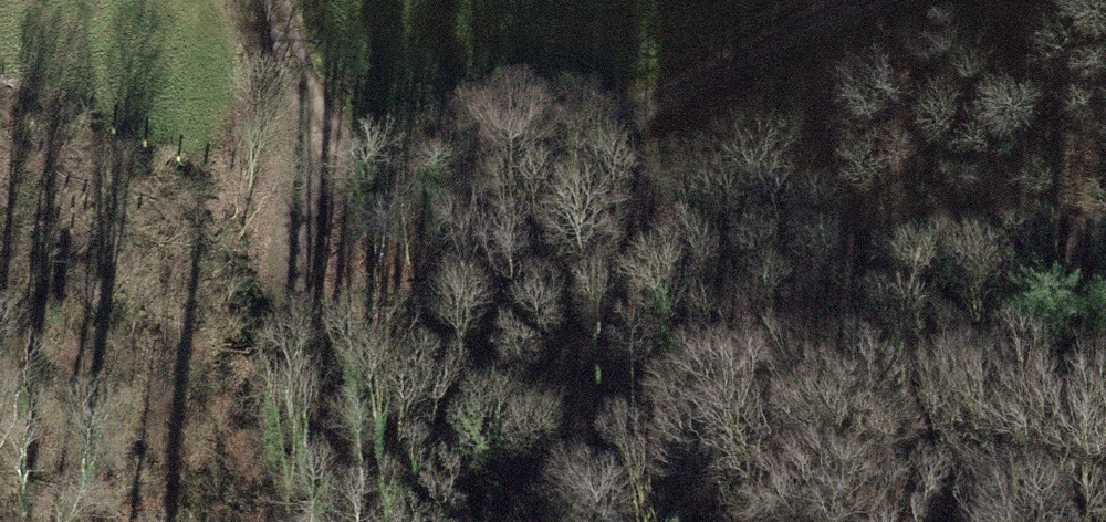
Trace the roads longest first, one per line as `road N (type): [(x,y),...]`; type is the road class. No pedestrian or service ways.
road 1 (track): [(306,133),(286,253),(297,322),(393,396),(506,464),(978,447),(1105,496)]
road 2 (track): [(872,0),(467,188),(306,133),(270,0)]

